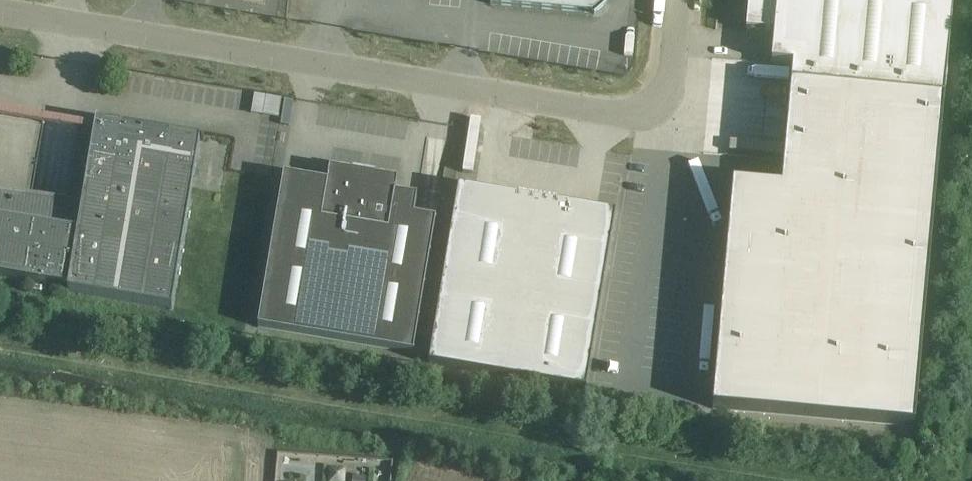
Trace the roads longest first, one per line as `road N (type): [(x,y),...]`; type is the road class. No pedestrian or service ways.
road 1 (unclassified): [(0,12),(615,115),(658,107),(677,0)]

